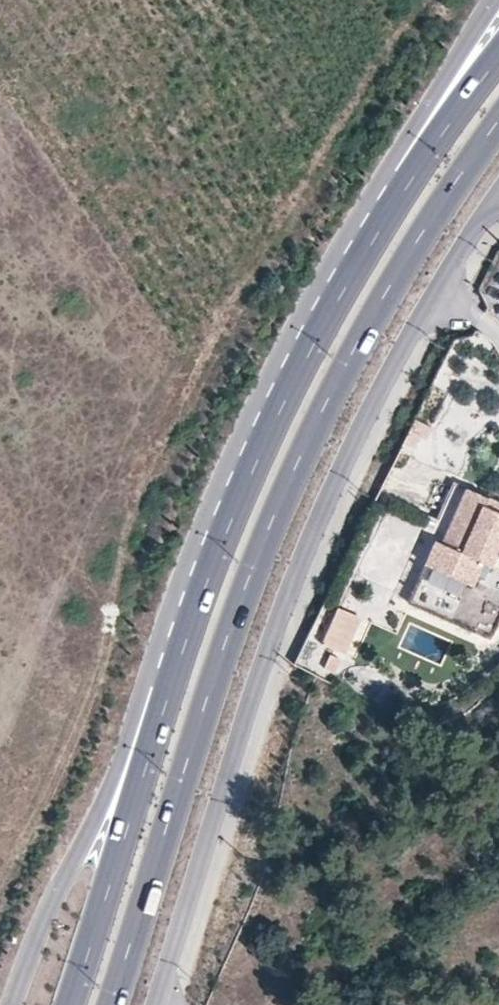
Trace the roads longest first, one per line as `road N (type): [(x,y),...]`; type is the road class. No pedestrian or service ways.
road 1 (primary): [(113,1004),(283,509),(356,360),(498,129)]
road 2 (residential): [(160,1004),(280,610),(403,344),(498,198)]
road 3 (primary): [(413,179),(299,359),(235,497),(155,717)]
road 4 (residential): [(155,717),(39,919),(10,1004)]
road 5 (primary): [(155,717),(73,1004)]
road 6 (residential): [(493,0),(472,26),(413,179)]
road 7 (primary): [(498,61),(413,179)]

